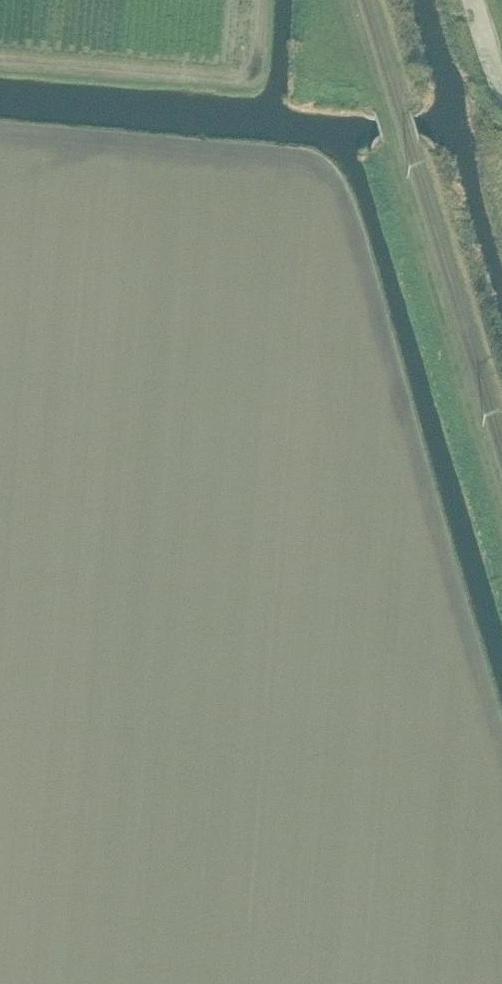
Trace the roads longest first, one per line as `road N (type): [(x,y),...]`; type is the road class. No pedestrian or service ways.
road 1 (track): [(346,0),(501,511)]

